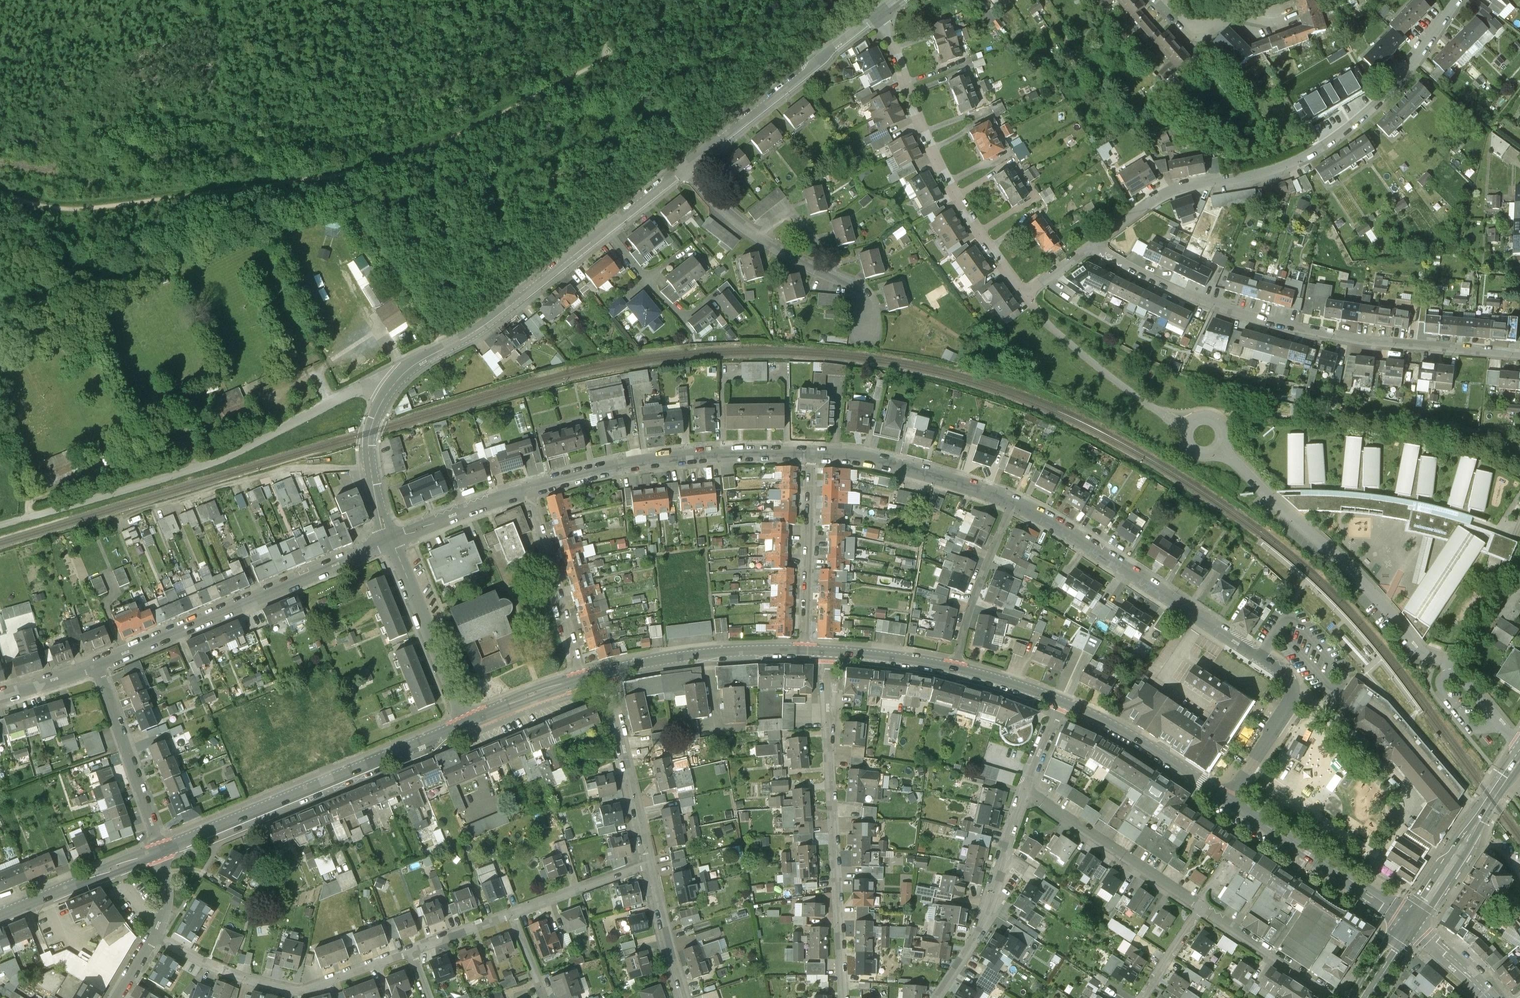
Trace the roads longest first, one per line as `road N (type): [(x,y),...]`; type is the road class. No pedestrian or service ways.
road 1 (residential): [(1012,501),(1286,676),(1290,702),(1228,799)]
road 2 (residential): [(1096,240),(1158,196),(1283,166),(1323,147),(1412,67),(1460,0)]
road 3 (residential): [(1519,354),(1360,341),(1243,315),(1145,274),(1096,240)]
road 4 (unclassified): [(49,511),(213,463),(351,392),(393,384)]
road 5 (residential): [(840,997),(825,650)]
road 6 (secondary): [(161,851),(458,724)]
road 7 (residential): [(1027,293),(982,236),(925,135),(880,12)]
road 8 (residential): [(95,666),(389,544)]
road 9 (residential): [(528,490),(700,454),(808,453)]
road 10 (residential): [(408,946),(284,985),(204,963),(155,934)]
road 11 (residential): [(393,384),(606,230)]
road 12 (residential): [(688,166),(880,12)]
road 13 (residential): [(1024,782),(981,916),(932,997)]
road 14 (secondary): [(1228,799),(1409,921)]
road 15 (residential): [(1024,782),(1201,908)]
road 16 (residential): [(808,453),(861,457),(1012,501)]
road 17 (primary): [(1519,753),(1409,921)]
road 18 (secondary): [(1055,699),(1228,799)]
road 19 (residential): [(608,671),(650,864)]
road 20 (residential): [(802,650),(808,453)]
road 21 (residential): [(161,851),(95,666)]
road 22 (residential): [(528,490),(579,679)]
road 23 (secondary): [(608,671),(723,651),(802,650)]
road 24 (residential): [(458,724),(389,544)]
road 25 (residential): [(1012,501),(953,667)]
road 26 (secondary): [(0,915),(161,851)]
road 27 (residential): [(389,544),(367,449),(393,384)]
road 28 (residential): [(1201,908),(1332,997)]
road 29 (residential): [(389,544),(528,490)]
road 30 (residential): [(650,864),(511,910)]
road 31 (residential): [(650,864),(684,997)]
road 32 (residential): [(1162,0),(1199,31),(1280,0)]
road 33 (secondary): [(825,650),(953,667)]
road 34 (secondary): [(458,724),(579,679)]

